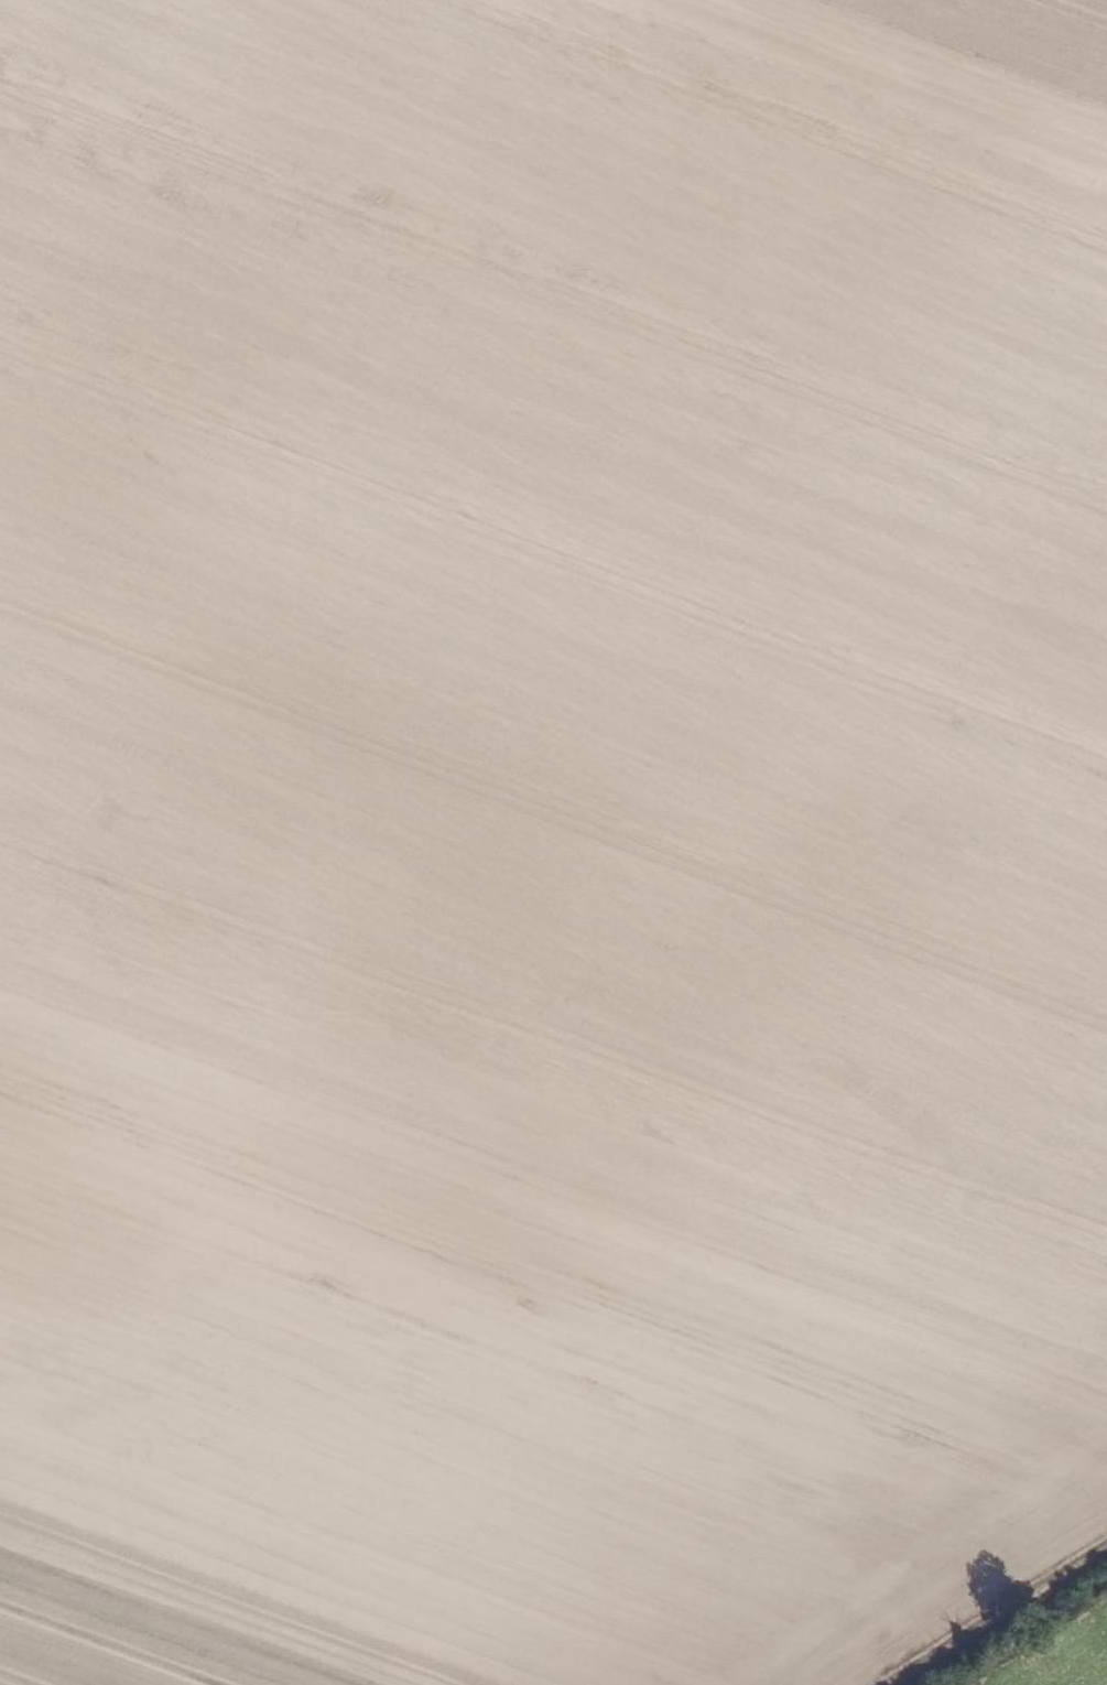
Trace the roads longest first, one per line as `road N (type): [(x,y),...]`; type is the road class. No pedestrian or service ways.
road 1 (track): [(898,1684),(1106,1554)]

